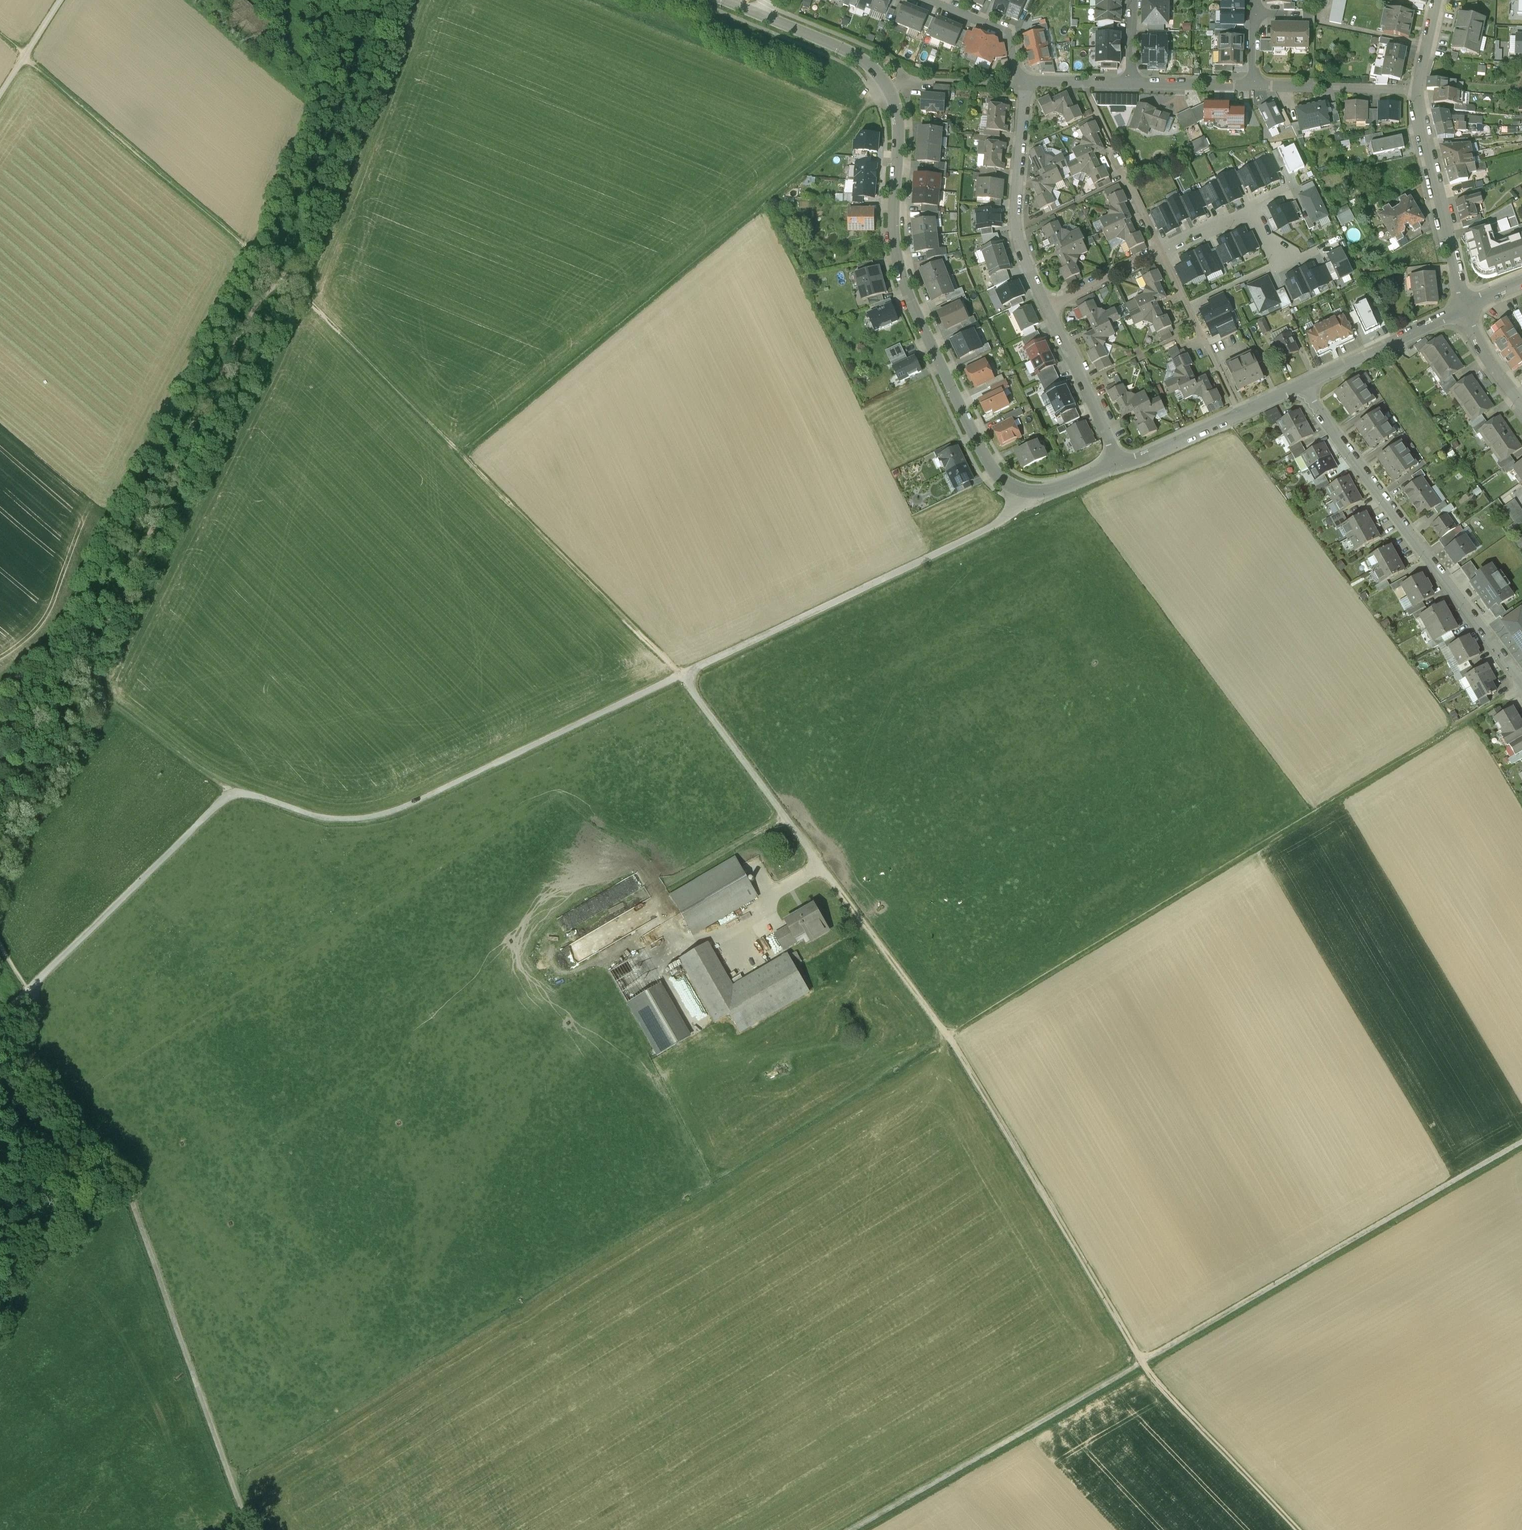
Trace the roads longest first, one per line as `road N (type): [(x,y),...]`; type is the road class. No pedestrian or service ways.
road 1 (track): [(28,987),(231,792),(325,819),(394,812),(1011,518),(1023,489)]
road 2 (track): [(682,676),(284,277),(25,55)]
road 3 (track): [(858,1529),(1521,1144)]
road 4 (residential): [(730,0),(861,57),(890,82),(903,276),(993,471),(1015,487),(1048,489),(1120,463)]
road 5 (track): [(948,1036),(1521,689)]
road 6 (track): [(948,1036),(1142,1366),(1298,1529)]
road 7 (track): [(251,1529),(128,1187),(31,1062),(35,999),(28,987)]
road 8 (track): [(460,453),(850,132),(890,82)]
road 9 (residential): [(1303,384),(1521,680)]
road 10 (residential): [(1023,81),(1017,231),(1047,308)]
road 11 (residential): [(1466,310),(1419,90)]
road 12 (residential): [(1303,384),(1466,310)]
road 13 (residential): [(1163,253),(1239,413)]
road 14 (residential): [(1047,308),(1120,463)]
road 15 (residential): [(1257,86),(1419,90)]
road 16 (track): [(106,701),(231,792)]
road 17 (residential): [(931,0),(1008,32),(1023,81)]
road 18 (residential): [(1120,463),(1239,413)]
road 19 (residential): [(1163,253),(1047,308)]
road 20 (residential): [(1132,84),(1257,86)]

